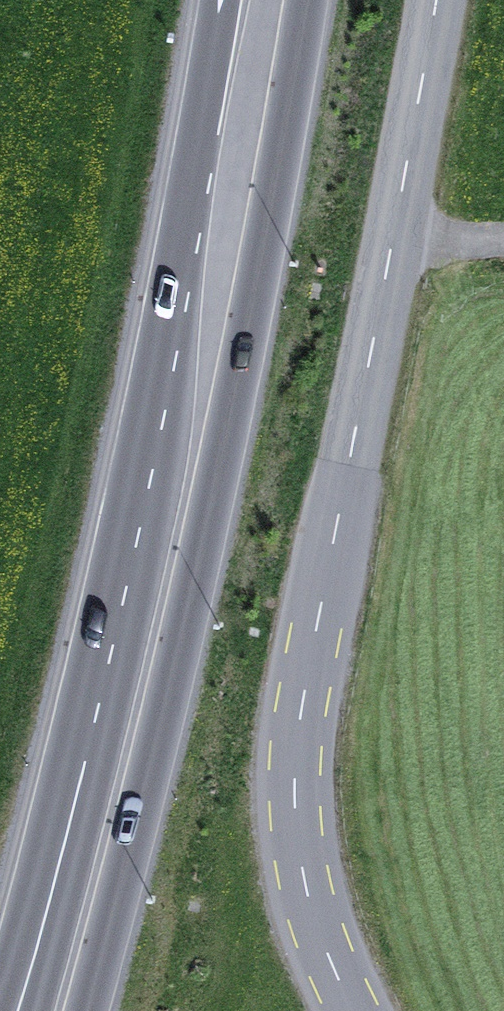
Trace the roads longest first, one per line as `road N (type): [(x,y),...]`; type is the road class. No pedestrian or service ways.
road 1 (trunk): [(84,1010),(225,477),(305,0)]
road 2 (tertiary): [(433,0),(296,743),(303,869),(358,1010)]
road 3 (trunk): [(223,0),(153,463),(21,1004)]

